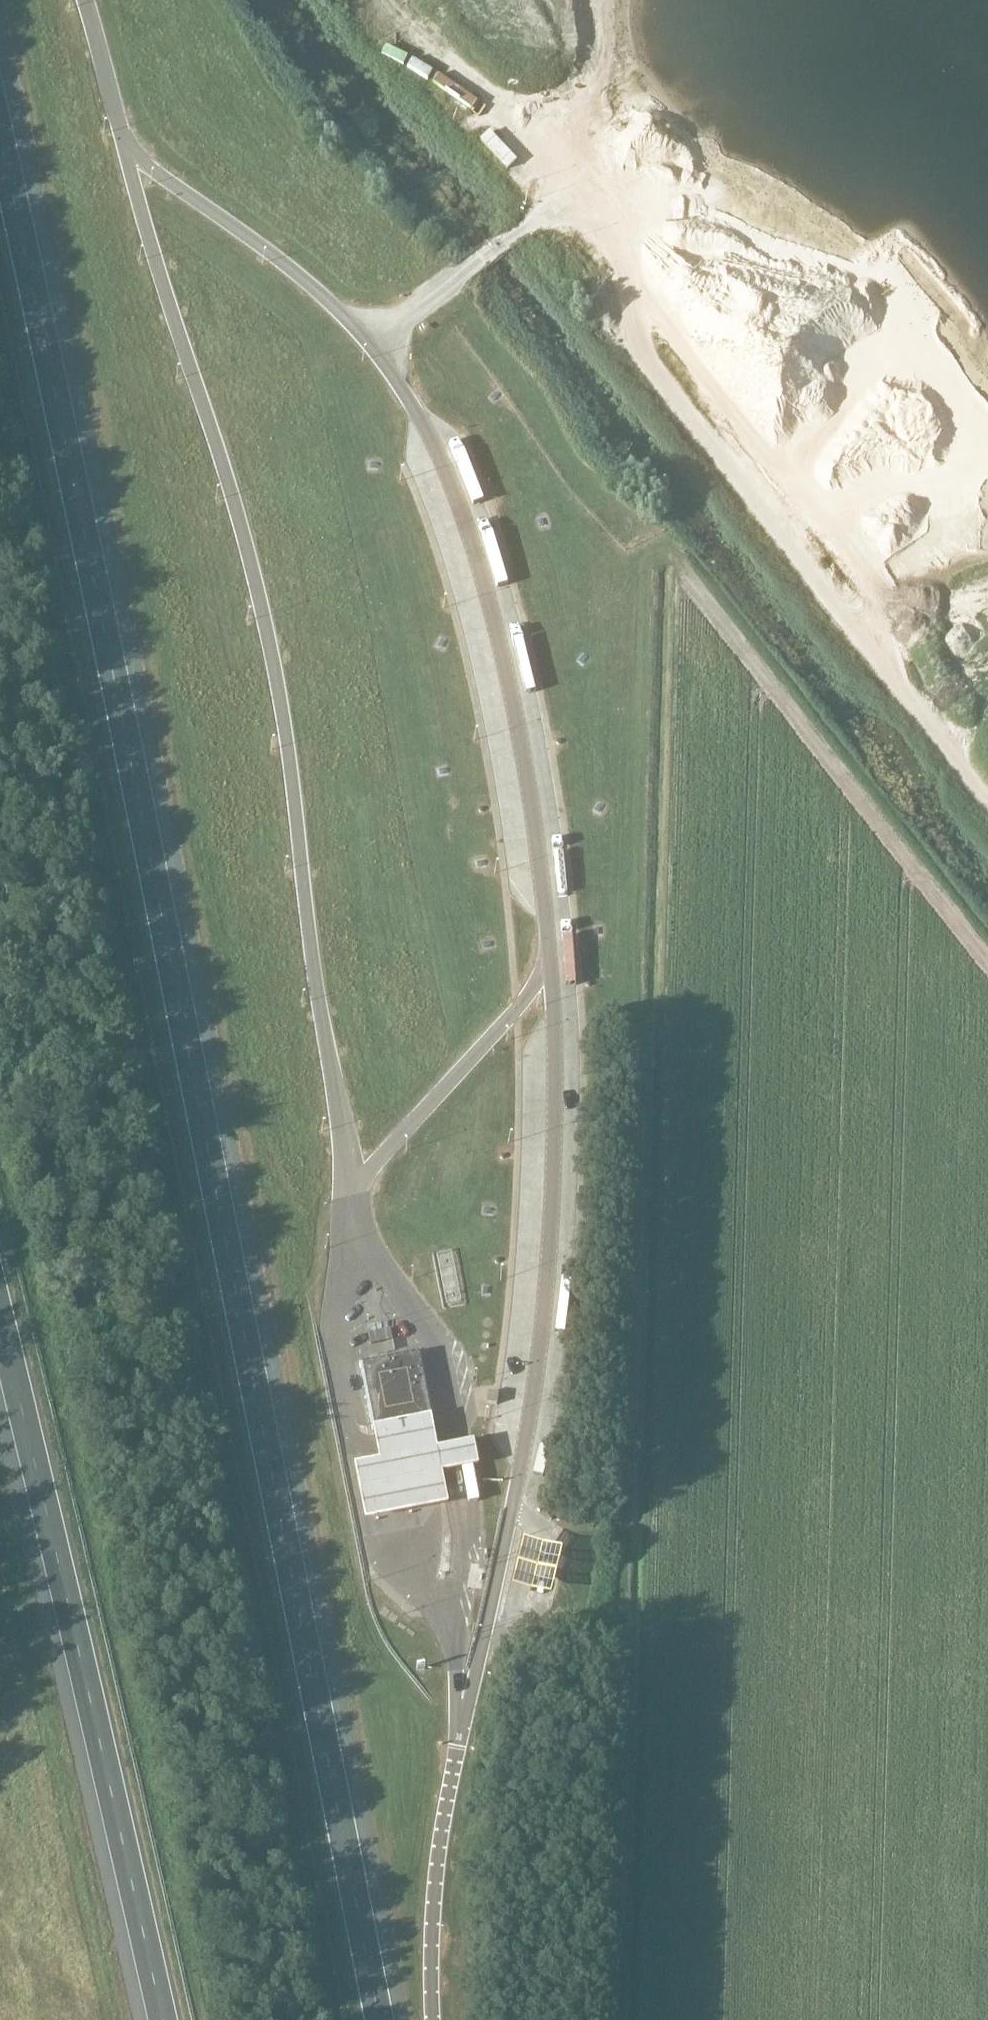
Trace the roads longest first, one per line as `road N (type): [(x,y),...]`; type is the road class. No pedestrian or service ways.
road 1 (motorway): [(380,2019),(0,135)]
road 2 (track): [(987,804),(915,694),(650,374),(621,258),(499,112)]
road 3 (motorway): [(0,1321),(163,2019)]
road 4 (track): [(609,2019),(626,1494)]

